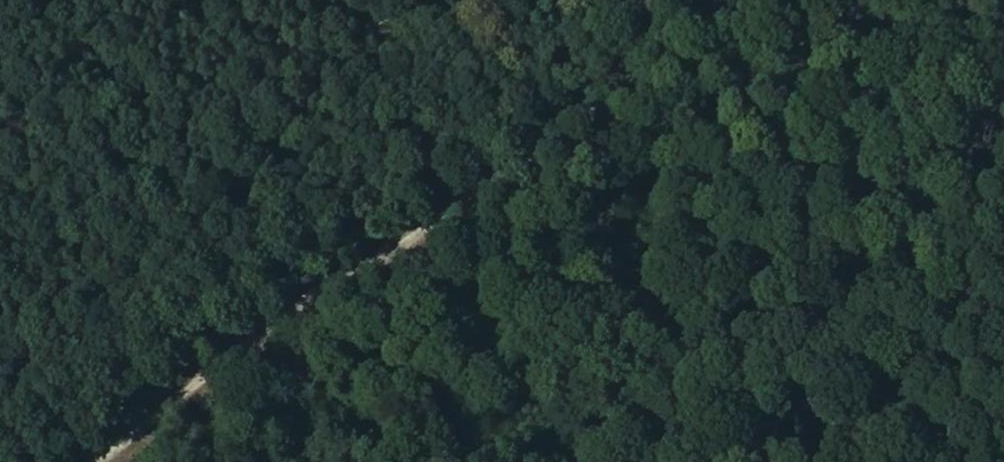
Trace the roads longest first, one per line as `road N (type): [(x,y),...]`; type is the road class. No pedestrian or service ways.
road 1 (track): [(96,461),(306,306),(444,223),(731,0)]

